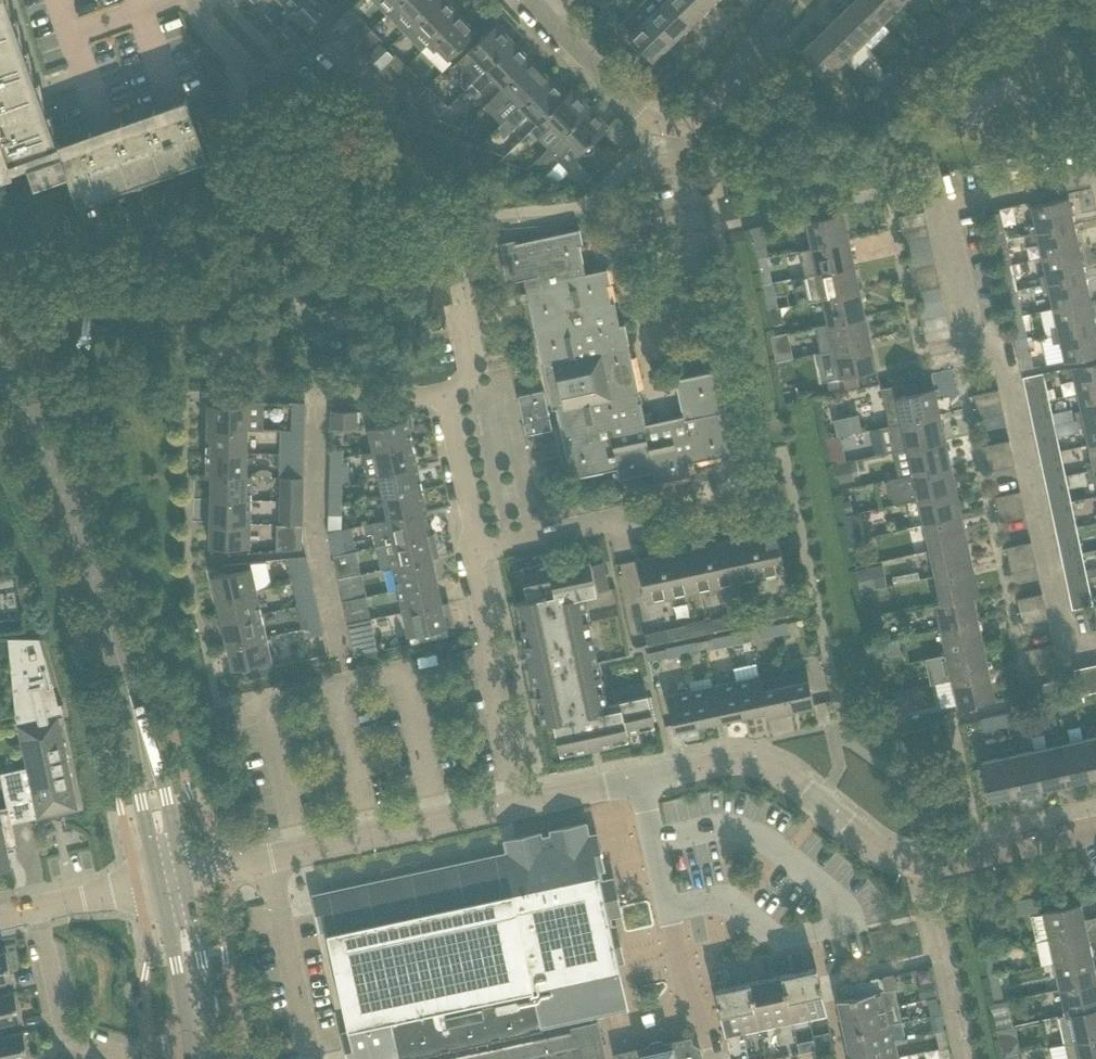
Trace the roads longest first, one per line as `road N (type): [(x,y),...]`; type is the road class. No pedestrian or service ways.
road 1 (residential): [(1095,644),(1063,628),(1009,372),(961,315),(932,179),(964,196),(1095,169)]
road 2 (residential): [(641,779),(746,758),(799,784),(879,849),(920,863),(1095,825)]
road 3 (residential): [(342,654),(316,536),(320,416),(332,396),(448,395)]
road 4 (tertiary): [(122,666),(76,525),(0,360)]
road 5 (residential): [(641,779),(687,996),(719,1058)]
road 6 (residential): [(519,807),(470,552)]
road 7 (residential): [(270,859),(519,807)]
road 8 (tertiary): [(186,876),(152,739),(122,666)]
road 9 (tertiary): [(122,666),(158,882)]
road 10 (residential): [(700,113),(659,122),(535,0)]
road 11 (residential): [(314,1058),(270,859)]
road 12 (residential): [(35,910),(65,1026),(77,1043),(136,1057)]
road 13 (tertiary): [(213,1058),(186,876)]
road 14 (residential): [(327,36),(264,76),(201,19),(195,0)]
road 15 (tertiary): [(158,882),(186,1058)]
road 16 (residential): [(470,552),(448,395)]
road 17 (residential): [(618,523),(470,552)]
road 18 (residential): [(700,113),(787,0)]
road 19 (residential): [(35,910),(158,882)]
road 20 (residential): [(519,807),(641,779)]

